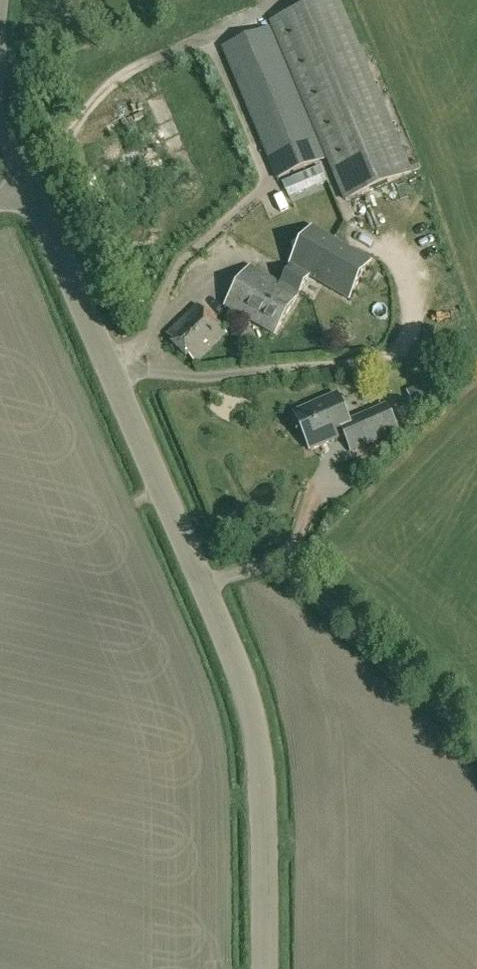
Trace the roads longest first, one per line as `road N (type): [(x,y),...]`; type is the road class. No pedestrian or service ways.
road 1 (unclassified): [(203,591),(28,194)]
road 2 (unclassified): [(263,968),(254,730),(203,591)]
road 3 (unclassified): [(476,743),(291,573),(262,569),(203,591)]

